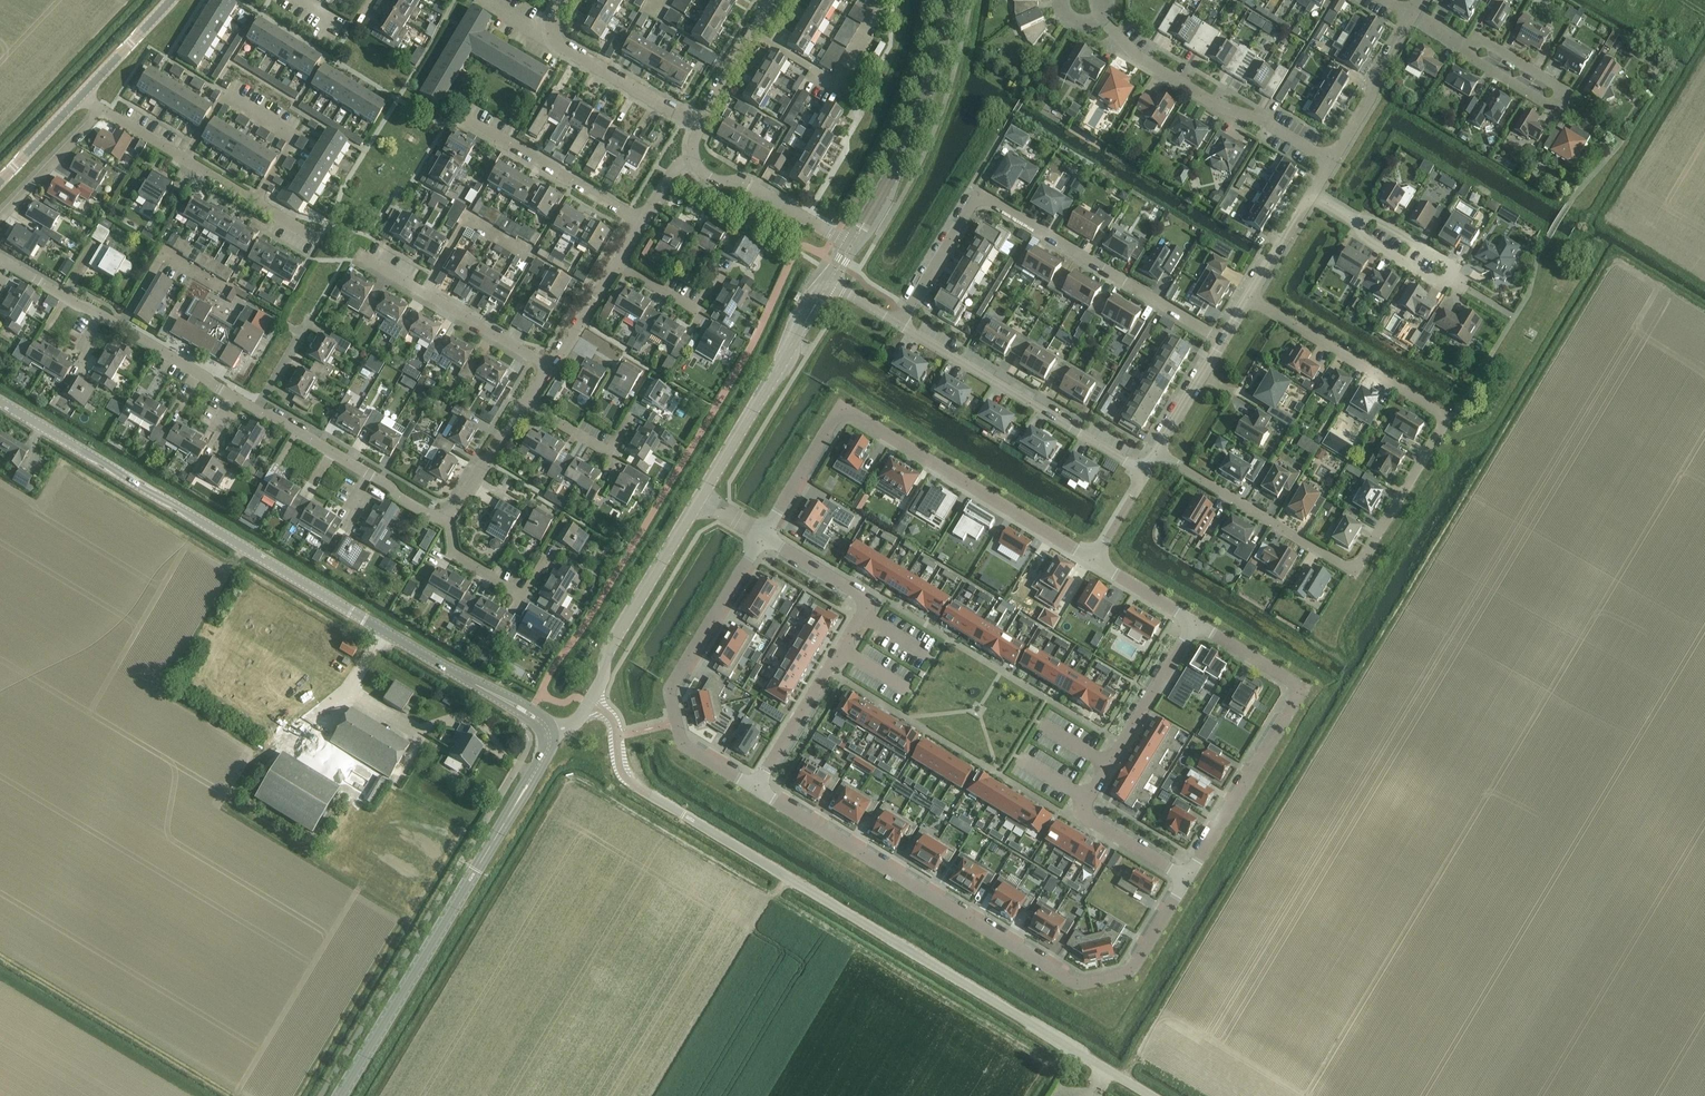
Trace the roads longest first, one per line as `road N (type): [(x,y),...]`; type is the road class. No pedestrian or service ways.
road 1 (unclassified): [(1153,1095),(630,781),(621,770),(614,721),(589,703)]
road 2 (residential): [(1157,454),(1359,569),(1450,420),(1250,297)]
road 3 (tertiary): [(549,731),(0,403)]
road 4 (residential): [(756,787),(1086,984),(1133,968),(1186,876)]
road 5 (residential): [(1094,560),(850,413),(839,413),(764,537)]
road 6 (residential): [(1224,341),(978,196),(899,325)]
road 7 (tertiary): [(342,1095),(543,757),(549,731)]
road 8 (residential): [(1186,876),(1301,689),(1194,623)]
road 9 (residential): [(1194,623),(1085,812),(1186,876)]
road 10 (residential): [(764,537),(867,606),(756,787)]
road 11 (residential): [(764,537),(671,690),(686,746),(756,787)]
road 12 (residential): [(899,325),(1146,474)]
road 13 (tertiary): [(853,245),(915,127),(949,0)]
road 14 (tertiary): [(700,500),(829,282)]
road 15 (residential): [(319,240),(103,109)]
road 16 (tertiary): [(589,703),(617,636),(700,500)]
road 17 (residential): [(551,369),(361,256)]
road 18 (residential): [(644,222),(465,119)]
road 19 (residential): [(750,31),(839,84),(872,26),(873,7),(862,0)]
road 20 (residential): [(1265,122),(1219,107),(1136,56),(1100,17)]
road 21 (residential): [(853,245),(742,181),(710,178),(696,161)]
road 22 (residential): [(698,128),(570,51),(554,31)]
road 23 (residential): [(1332,162),(1411,16)]
road 24 (residential): [(120,327),(164,254),(228,291)]
road 25 (residential): [(0,217),(103,109)]
road 26 (residential): [(633,416),(611,453),(525,402)]
road 27 (residential): [(447,516),(525,402)]
road 28 (residential): [(237,399),(120,327)]
road 29 (unclassified): [(80,96),(170,0)]
road 30 (residential): [(1157,454),(1224,341)]
road 31 (residential): [(369,474),(255,410)]
road 32 (residential): [(551,369),(620,264)]
road 33 (residential): [(1558,101),(1565,89),(1486,42),(1469,46)]
road 34 (residential): [(1450,279),(1455,269),(1367,217),(1362,225)]
road 35 (residential): [(1362,225),(1358,234),(1445,287),(1450,279)]
road 36 (residential): [(523,597),(454,555),(447,516)]

